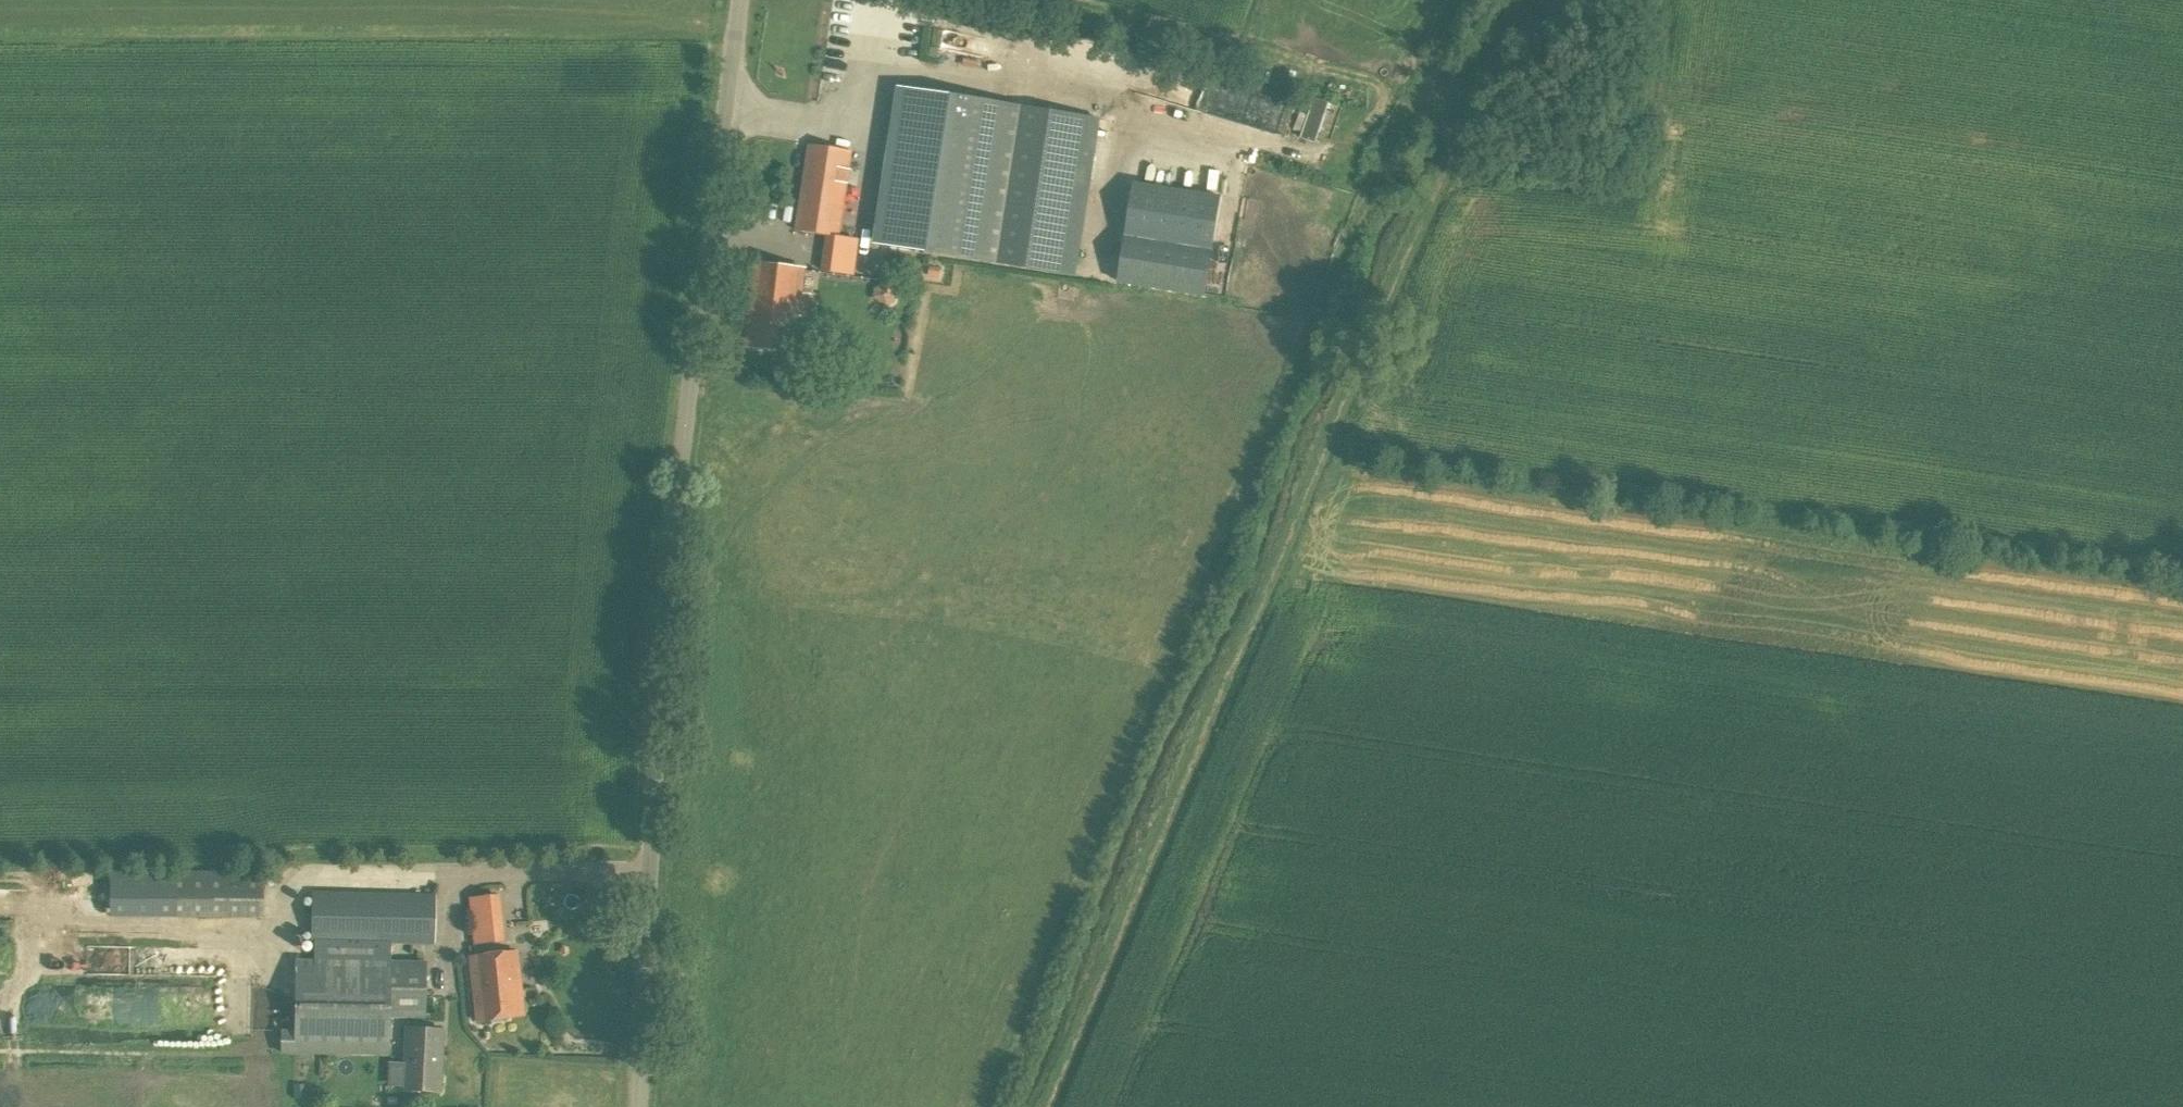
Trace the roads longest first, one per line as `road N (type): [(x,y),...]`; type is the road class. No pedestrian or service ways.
road 1 (unclassified): [(641,1106),(678,511),(743,0)]

